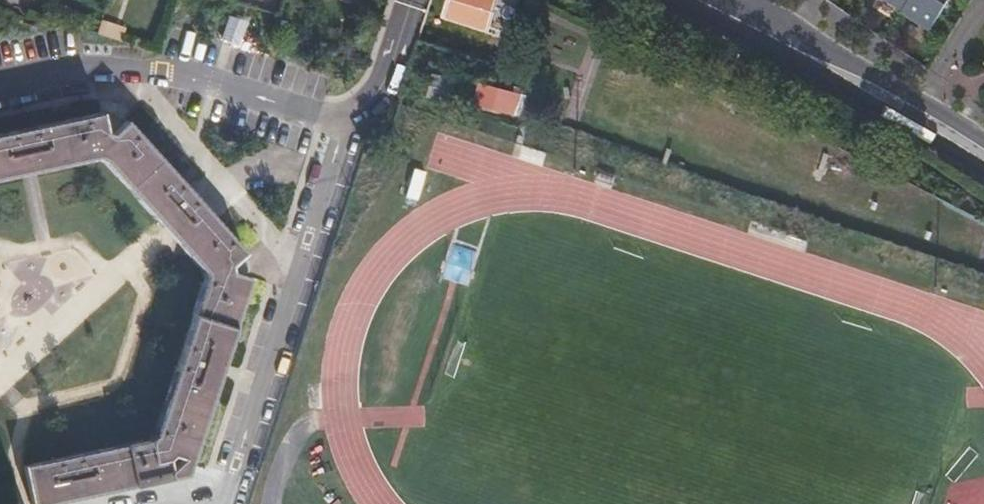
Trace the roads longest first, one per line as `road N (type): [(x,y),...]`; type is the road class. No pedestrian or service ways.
road 1 (secondary): [(724,14),(914,108)]
road 2 (residential): [(983,0),(914,108)]

